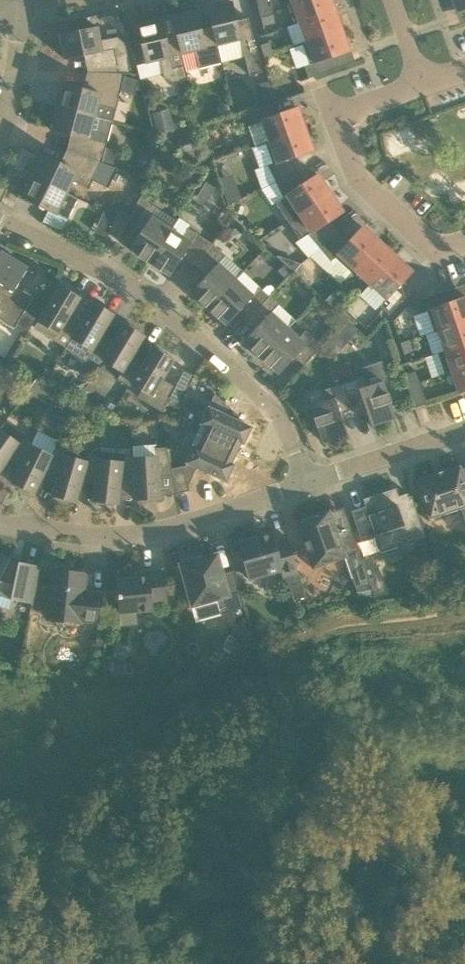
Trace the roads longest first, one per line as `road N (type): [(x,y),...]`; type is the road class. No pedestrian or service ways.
road 1 (track): [(464,610),(311,632),(63,813),(0,838)]
road 2 (residential): [(307,485),(293,443),(264,402),(200,342),(130,286),(0,221)]
road 3 (residential): [(423,83),(359,106),(346,120),(345,140),(357,177),(422,238),(464,245)]
road 4 (residential): [(250,504),(148,536),(82,536),(0,517)]
road 5 (residential): [(307,485),(464,430)]
road 6 (residential): [(0,140),(21,5)]

